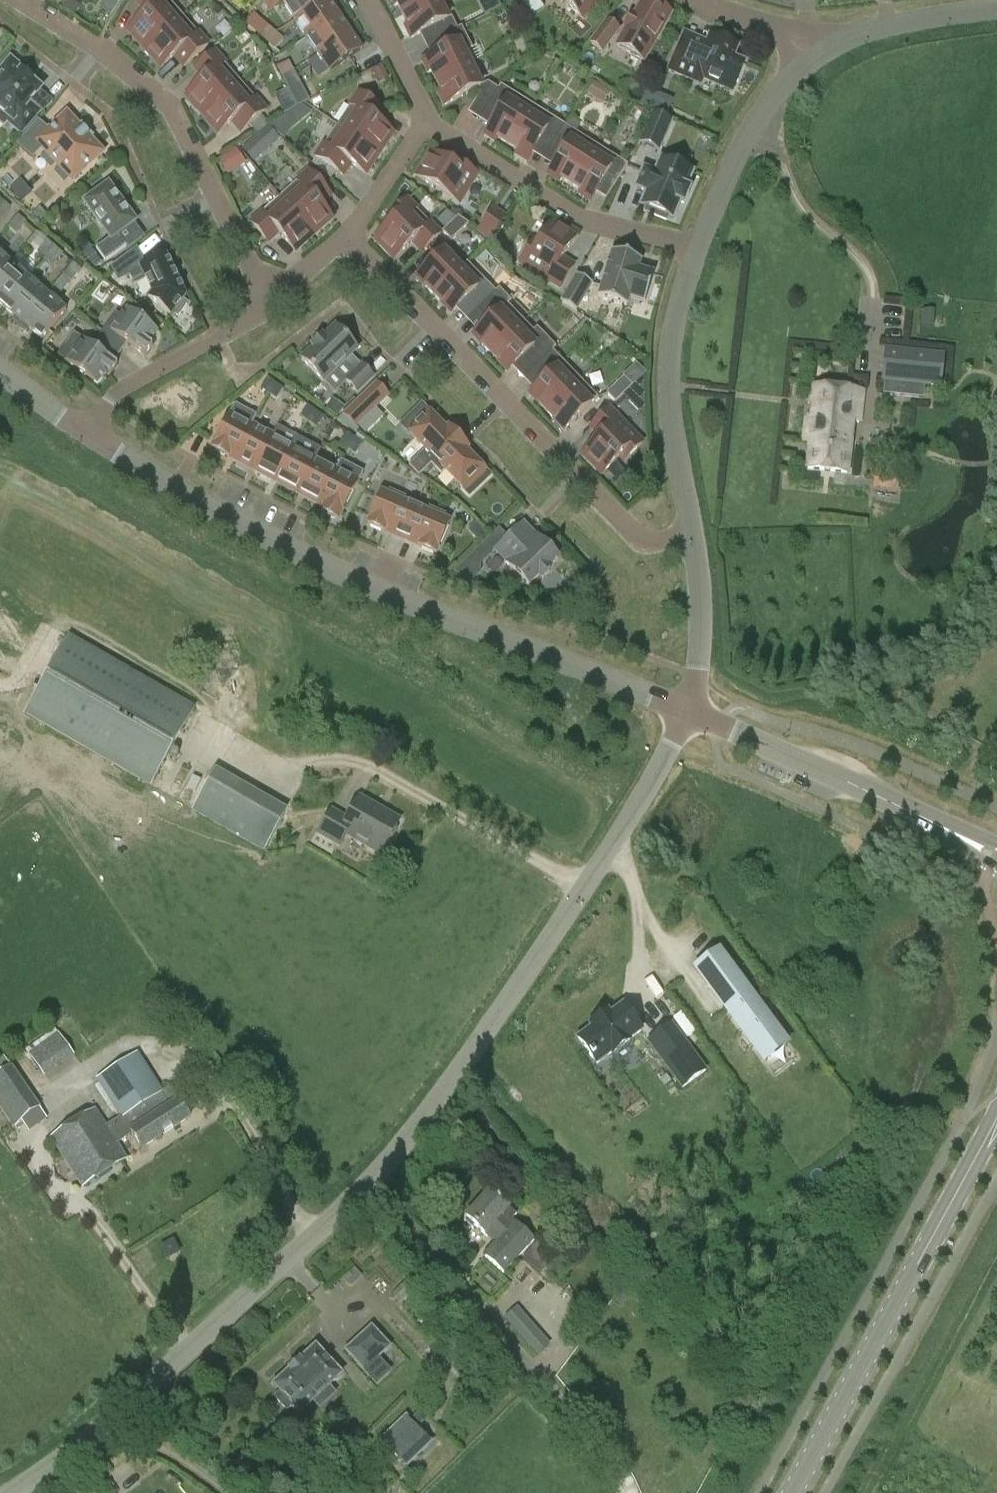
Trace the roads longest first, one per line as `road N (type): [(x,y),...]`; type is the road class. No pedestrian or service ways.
road 1 (unclassified): [(15,1492),(120,1413),(392,1158),(585,888),(689,711)]
road 2 (tertiary): [(689,711),(355,576),(88,439)]
road 3 (tertiary): [(794,1492),(996,1117)]
road 4 (residential): [(696,250),(570,215),(447,142),(426,118)]
road 5 (residential): [(691,535),(674,349),(696,250)]
road 6 (residential): [(216,197),(166,102),(17,0)]
road 7 (residential): [(88,439),(128,388),(272,305)]
road 8 (residential): [(696,250),(771,102),(810,59)]
road 9 (tertiary): [(887,802),(689,711)]
road 10 (residential): [(810,59),(872,26),(996,11)]
road 11 (residential): [(689,711),(702,679),(707,602),(691,535)]
road 12 (residential): [(348,238),(387,190),(426,118)]
road 13 (residential): [(691,535),(649,540),(632,532),(577,474)]
road 14 (residential): [(426,118),(366,0)]
road 15 (tertiary): [(887,802),(996,874)]
road 16 (residential): [(435,328),(348,238)]
road 17 (residential): [(810,59),(780,30),(705,0)]
road 18 (residential): [(272,305),(216,197)]

